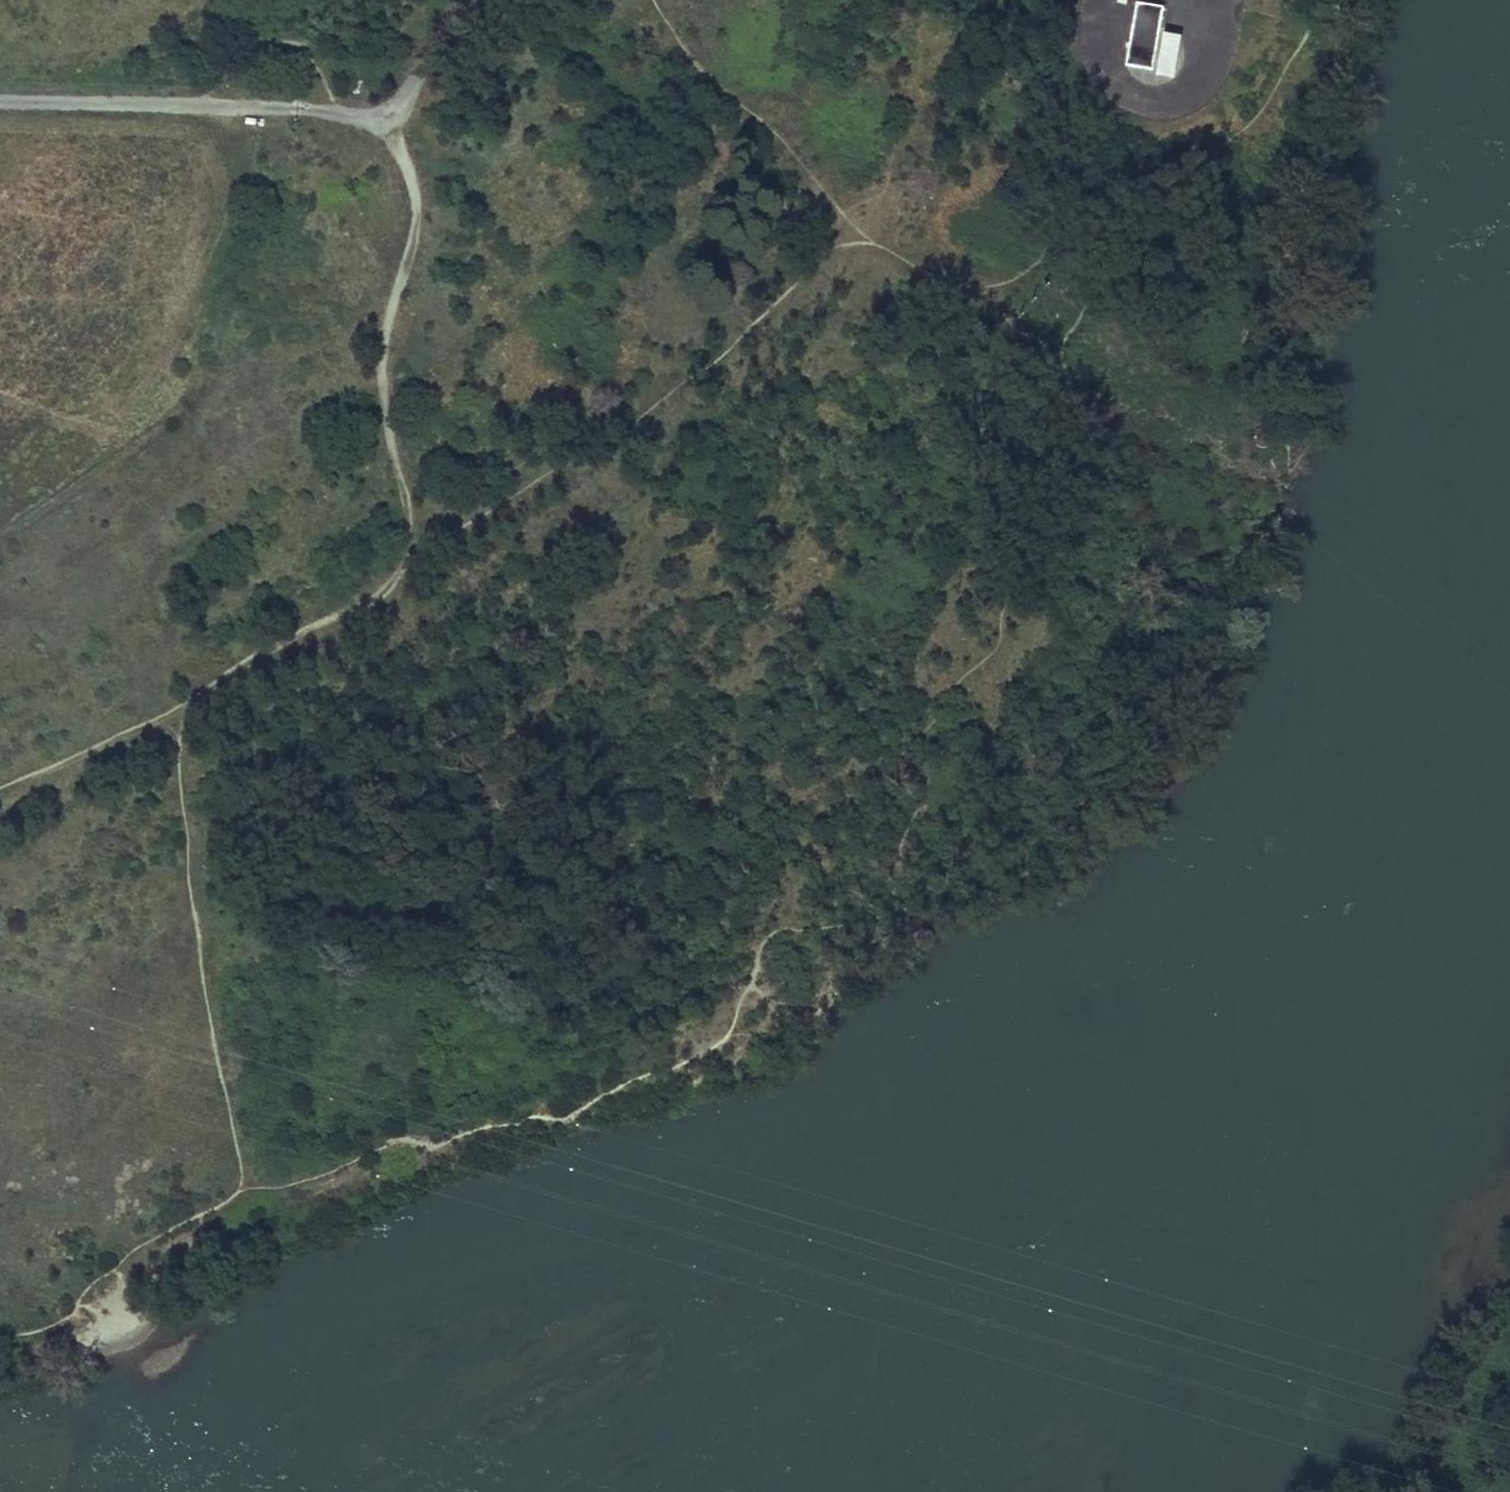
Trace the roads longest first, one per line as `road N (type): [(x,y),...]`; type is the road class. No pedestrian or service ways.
road 1 (track): [(0,792),(191,703),(386,583),(406,558),(385,355),(418,210),(407,158),(386,119)]
road 2 (unclassified): [(0,93),(386,119),(495,0)]

